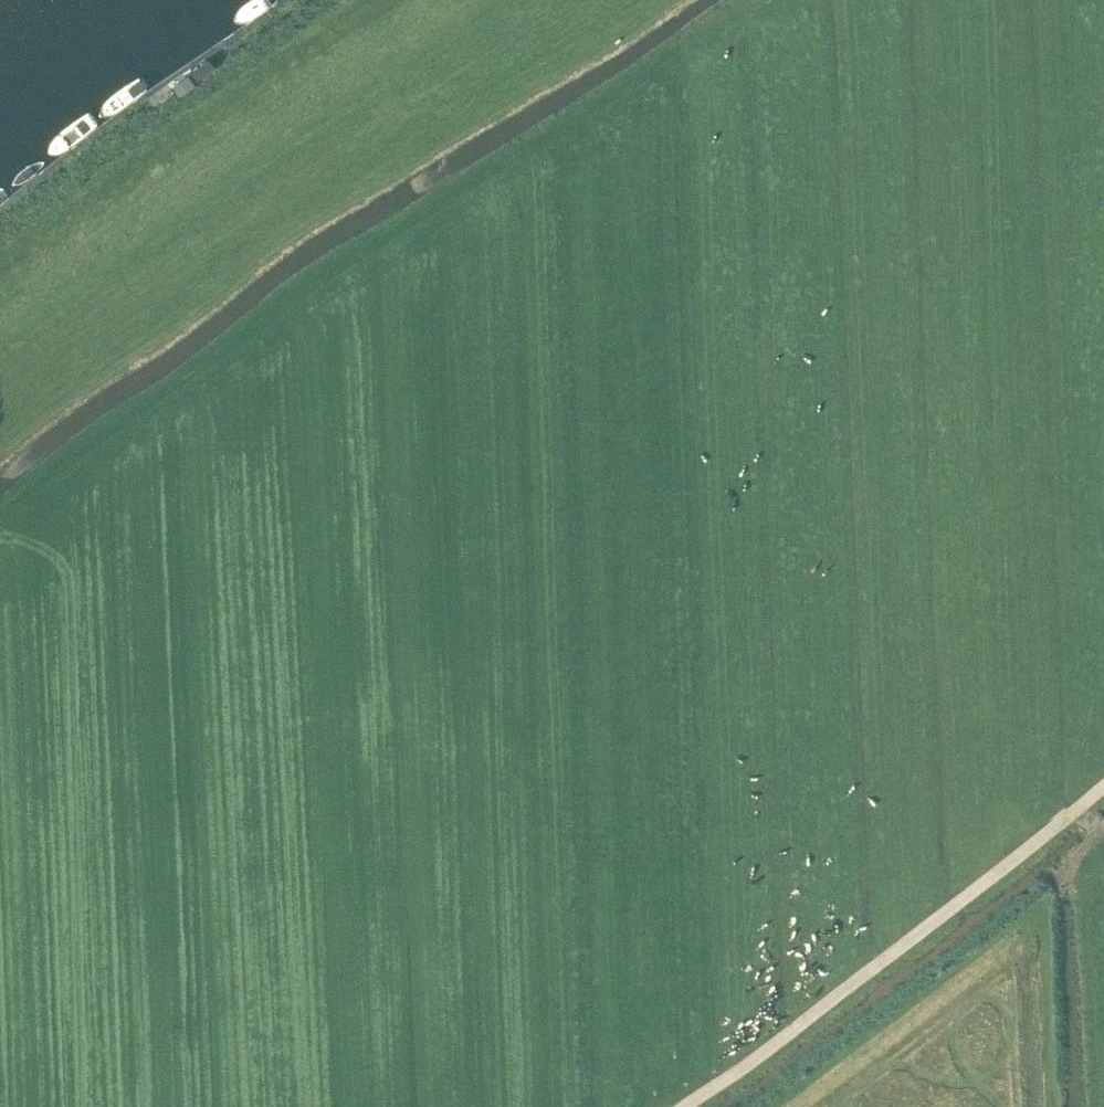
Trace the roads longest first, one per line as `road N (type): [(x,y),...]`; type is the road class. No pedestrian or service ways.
road 1 (track): [(682,1106),(1103,785)]

